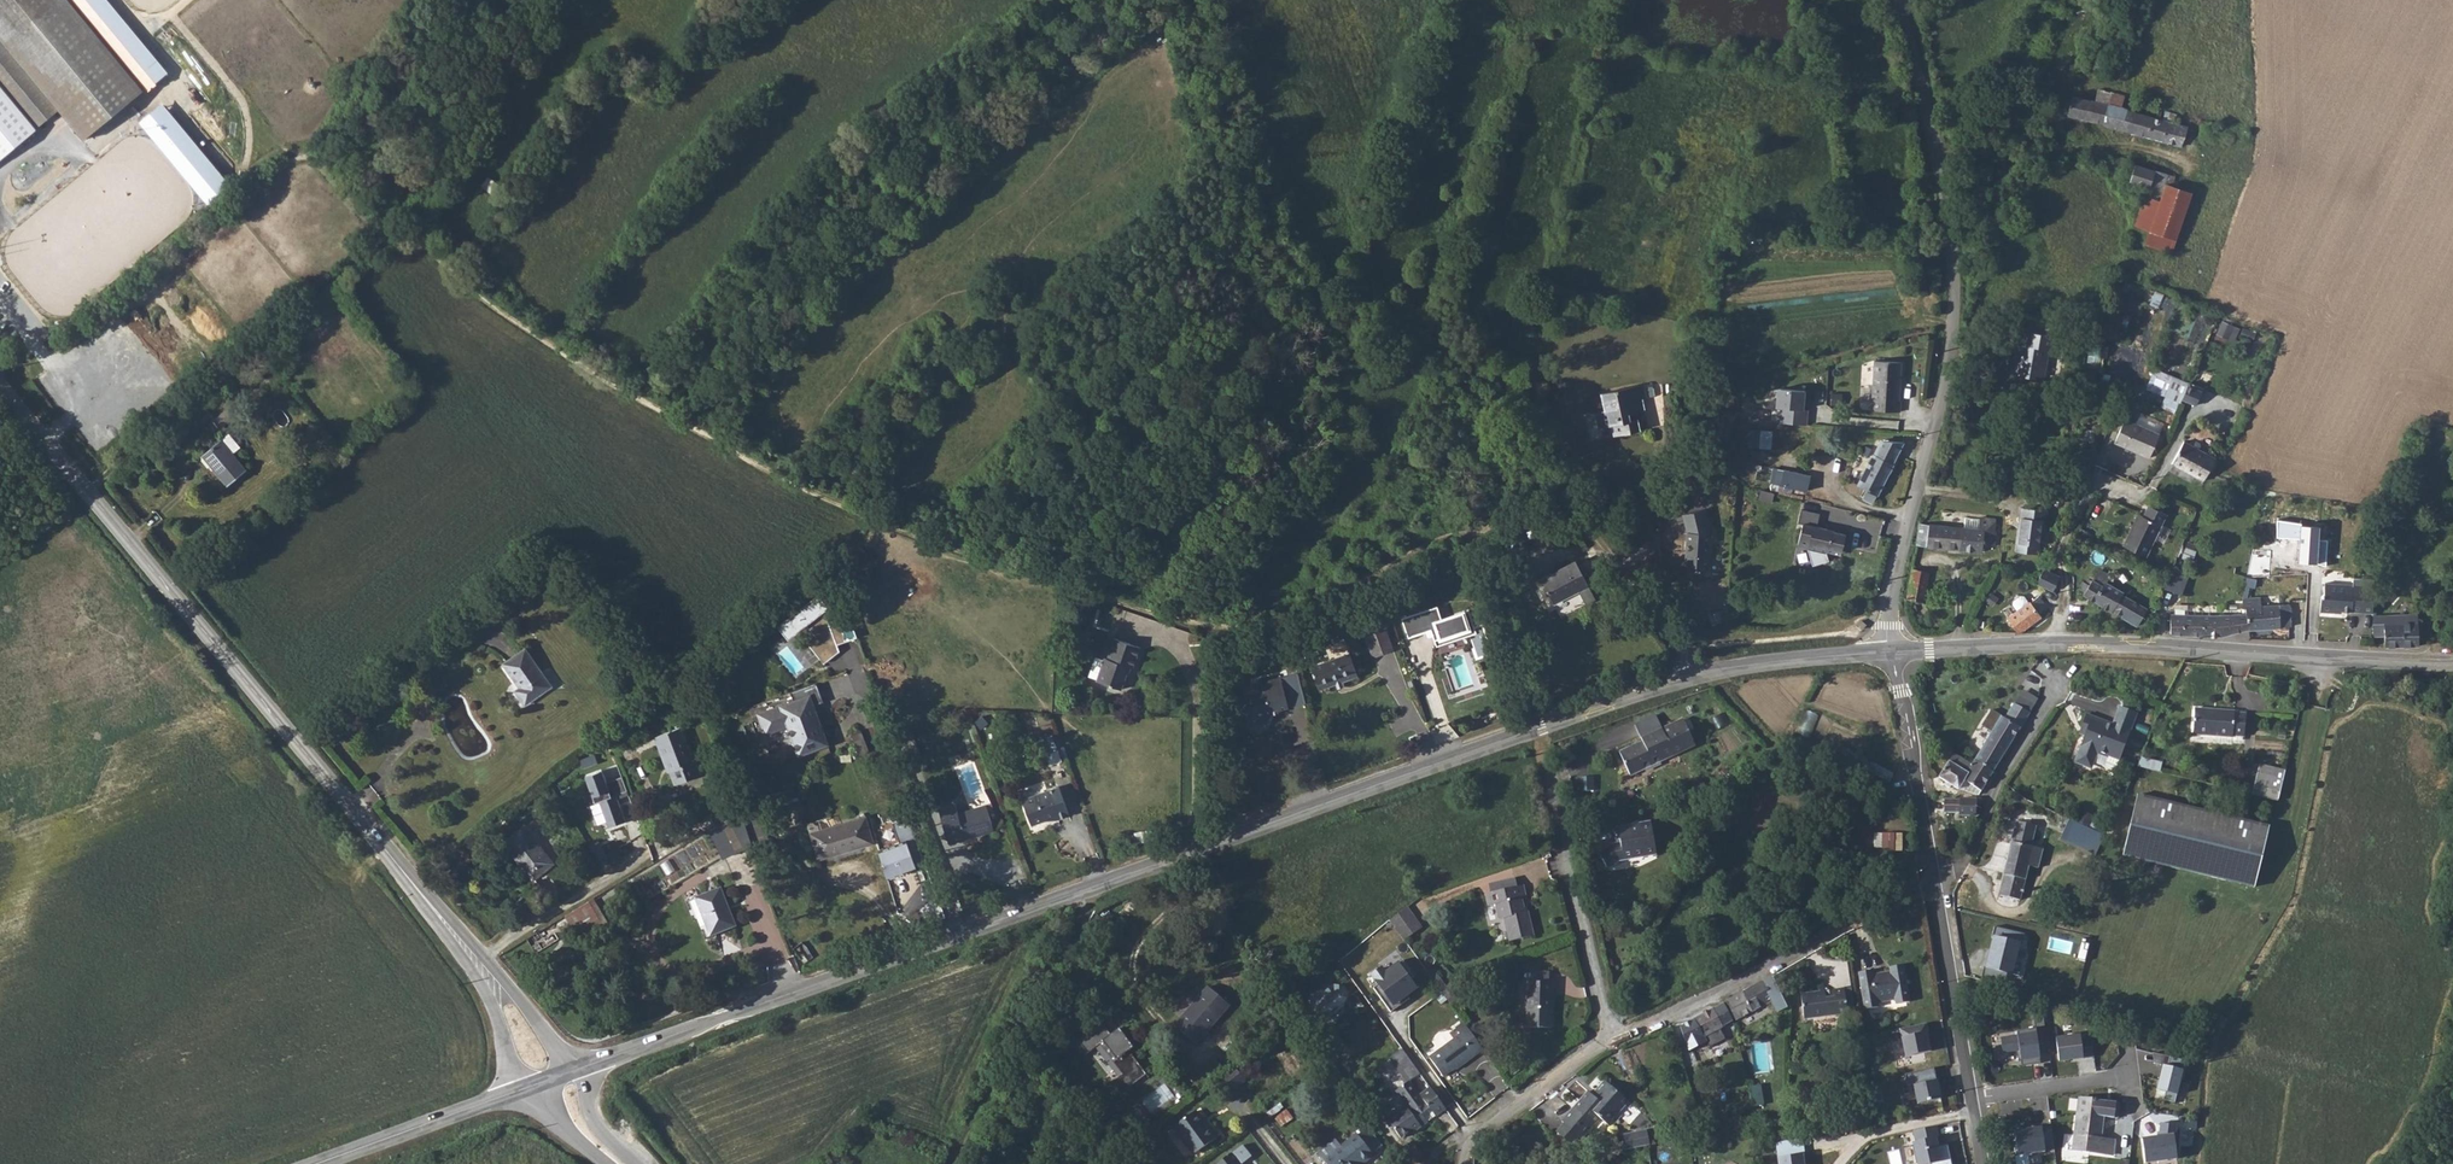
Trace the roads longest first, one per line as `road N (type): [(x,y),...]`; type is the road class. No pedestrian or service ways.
road 1 (secondary): [(578,1069),(1635,694),(1725,669),(1893,652)]
road 2 (track): [(1698,675),(1523,453),(1457,390),(1348,316),(1276,248),(1182,0)]
road 3 (track): [(1544,478),(1481,524),(1283,640),(1210,639),(754,469)]
road 4 (tertiary): [(0,384),(487,972)]
road 5 (tertiary): [(1898,0),(1948,208),(1954,300),(1951,345),(1892,595),(1893,652)]
road 6 (track): [(2323,658),(2280,881),(2266,899),(2056,861),(2015,918),(1985,902),(1981,879),(1959,864)]
road 7 (secondary): [(1893,652),(2165,645),(2452,662)]
road 8 (track): [(390,215),(469,289),(619,394),(754,469)]
road 9 (unclassified): [(1611,1041),(1935,883)]
road 10 (unclassified): [(1541,766),(1611,1041)]
road 11 (unclassified): [(1935,883),(1976,839),(1993,786),(2058,684)]
road 12 (unclassified): [(1893,652),(1935,883)]
road 13 (unclassified): [(1935,883),(1972,1097)]
road 14 (secondary): [(316,1163),(517,1091)]
road 15 (track): [(2071,644),(2068,567),(2099,485),(2138,494)]
road 16 (unclassified): [(1475,1135),(1611,1041)]
road 17 (residential): [(1972,1097),(2124,1079)]
road 18 (tertiary): [(578,1069),(487,972)]
road 19 (tertiary): [(487,972),(517,1091)]

